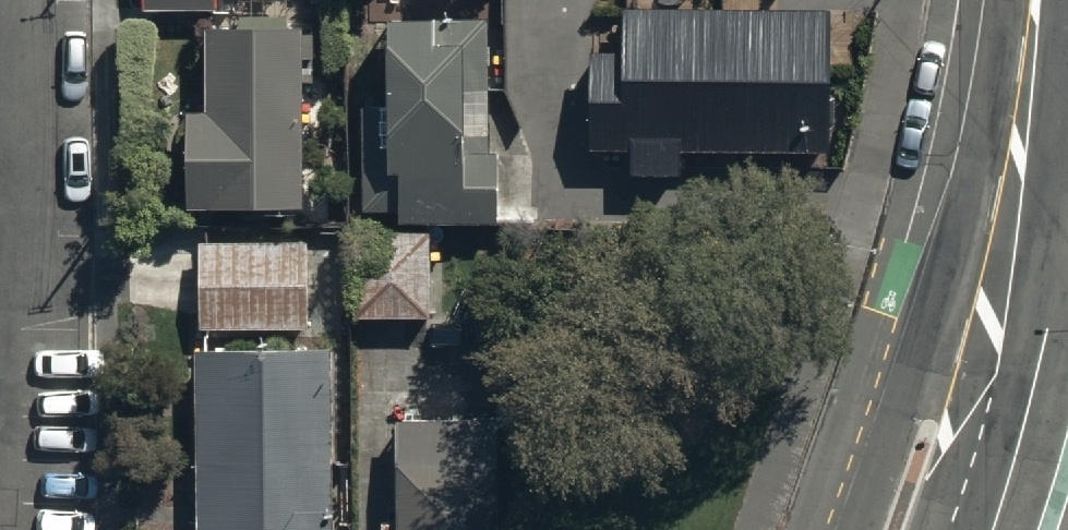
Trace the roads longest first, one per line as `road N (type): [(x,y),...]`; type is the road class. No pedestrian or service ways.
road 1 (tertiary): [(1017,166),(984,303),(911,529)]
road 2 (tertiary): [(1038,0),(1017,166)]
road 3 (tertiary): [(1017,166),(1067,289)]

